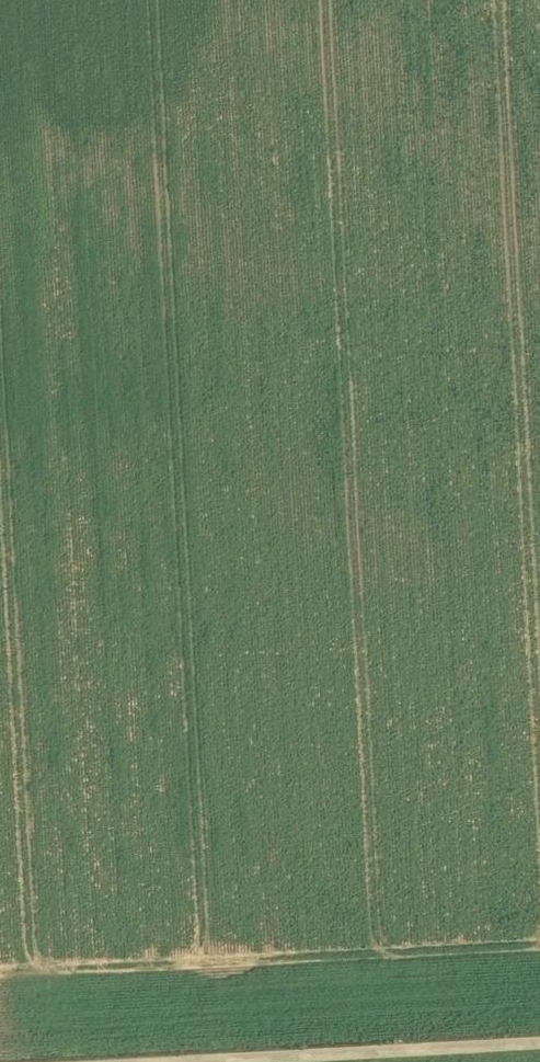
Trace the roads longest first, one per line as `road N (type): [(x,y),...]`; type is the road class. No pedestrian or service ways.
road 1 (unclassified): [(252,1061),(539,1047)]

